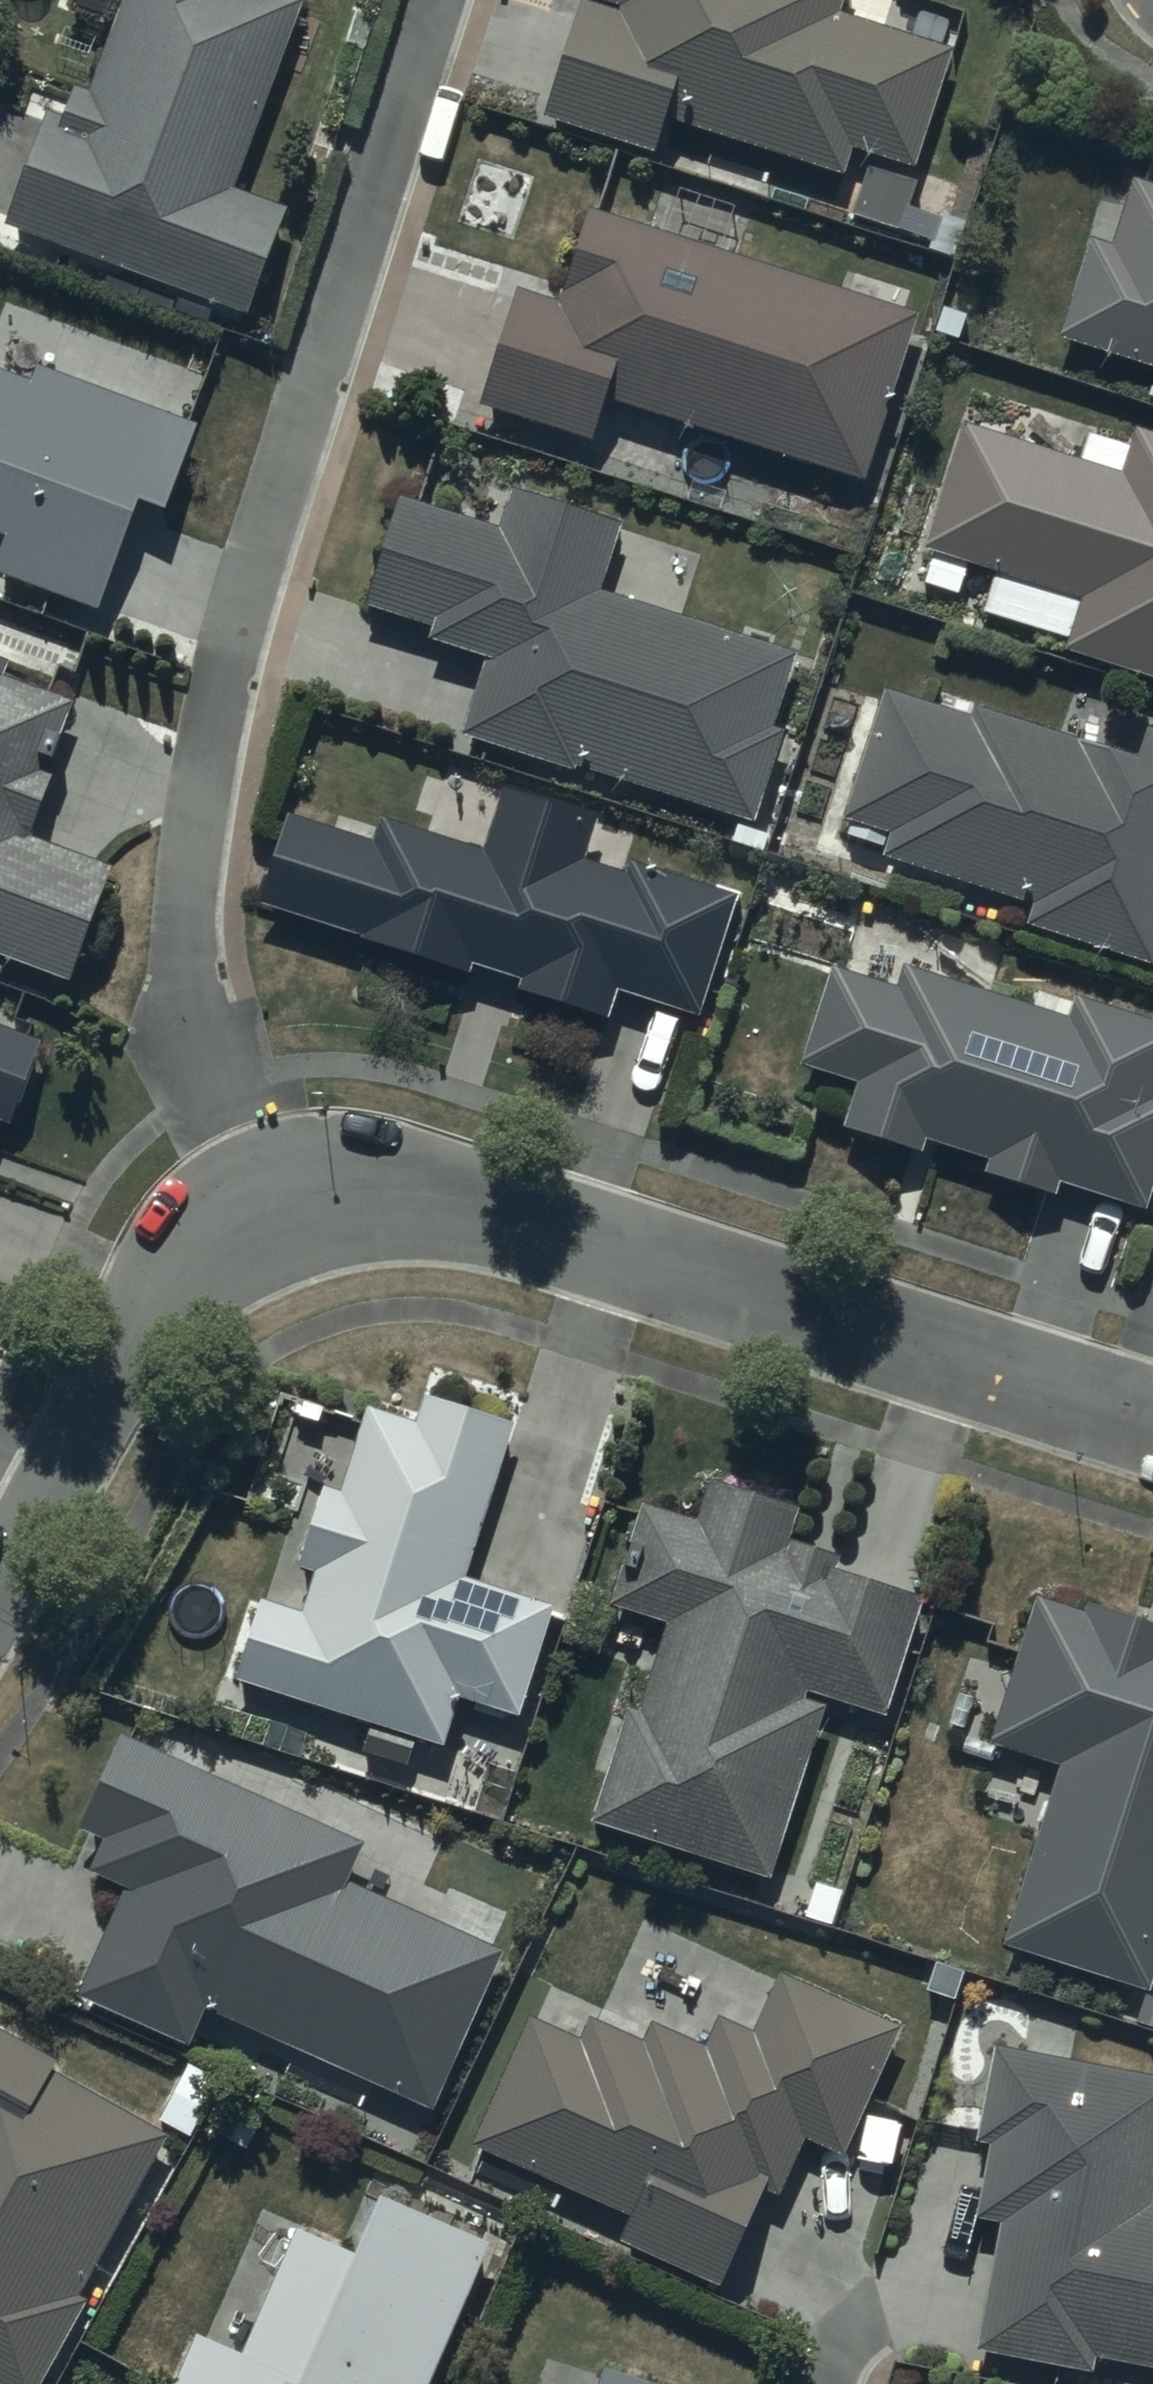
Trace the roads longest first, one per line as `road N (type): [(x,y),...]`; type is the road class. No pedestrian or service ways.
road 1 (residential): [(434,0),(260,554),(215,718),(187,886),(195,1025),(272,1206)]
road 2 (residential): [(272,1206),(354,1191),(435,1199),(544,1226),(1137,1413)]
road 3 (residential): [(0,1587),(163,1291),(228,1226),(272,1206)]

